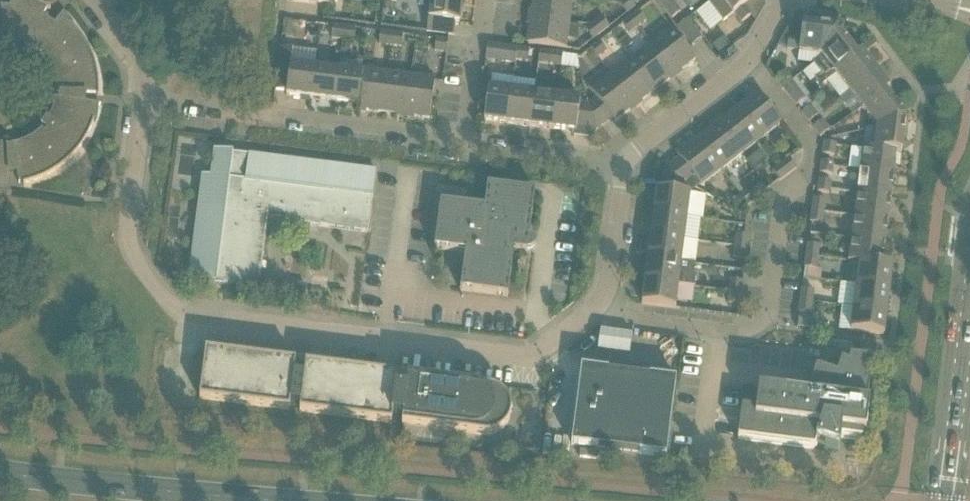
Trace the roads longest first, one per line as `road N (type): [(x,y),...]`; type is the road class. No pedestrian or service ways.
road 1 (residential): [(142,102),(127,235),(131,252),(186,313),(530,359),(598,306),(612,278),(626,163)]
road 2 (residential): [(626,163),(142,102)]
road 3 (primary): [(320,500),(0,470)]
road 4 (tertiary): [(969,242),(941,500)]
road 5 (residential): [(626,163),(638,146),(749,63),(786,0)]

